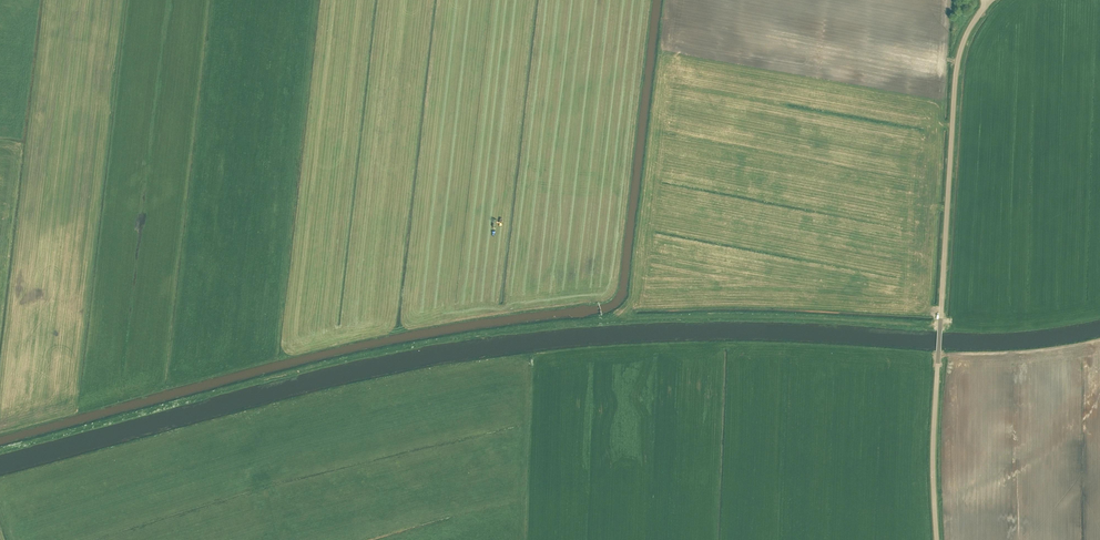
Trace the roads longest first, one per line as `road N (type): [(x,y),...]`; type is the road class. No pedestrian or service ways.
road 1 (unclassified): [(936,539),(935,407),(955,78),(966,36),(988,3)]

